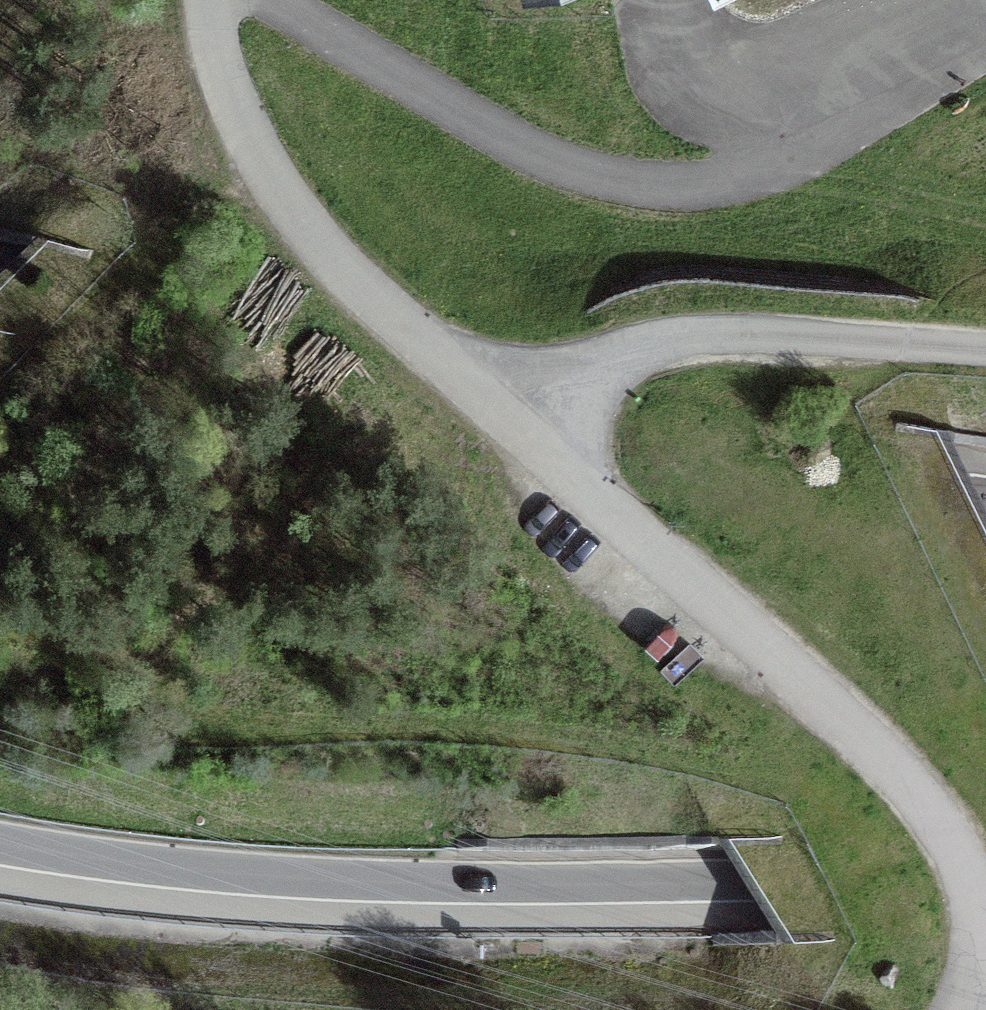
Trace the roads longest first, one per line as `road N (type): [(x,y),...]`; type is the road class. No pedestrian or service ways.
road 1 (motorway): [(985,497),(524,408),(0,292)]
road 2 (motorway): [(985,628),(726,609),(0,502)]
road 3 (motorway): [(0,634),(729,722),(985,737)]
road 4 (motorway): [(0,847),(458,884),(985,877)]
road 5 (unclassified): [(985,918),(921,795),(804,666),(508,423)]
road 6 (unclassified): [(508,423),(373,303),(260,169),(231,96),(214,0)]
road 7 (unclassified): [(985,348),(692,342),(579,377),(508,423)]

